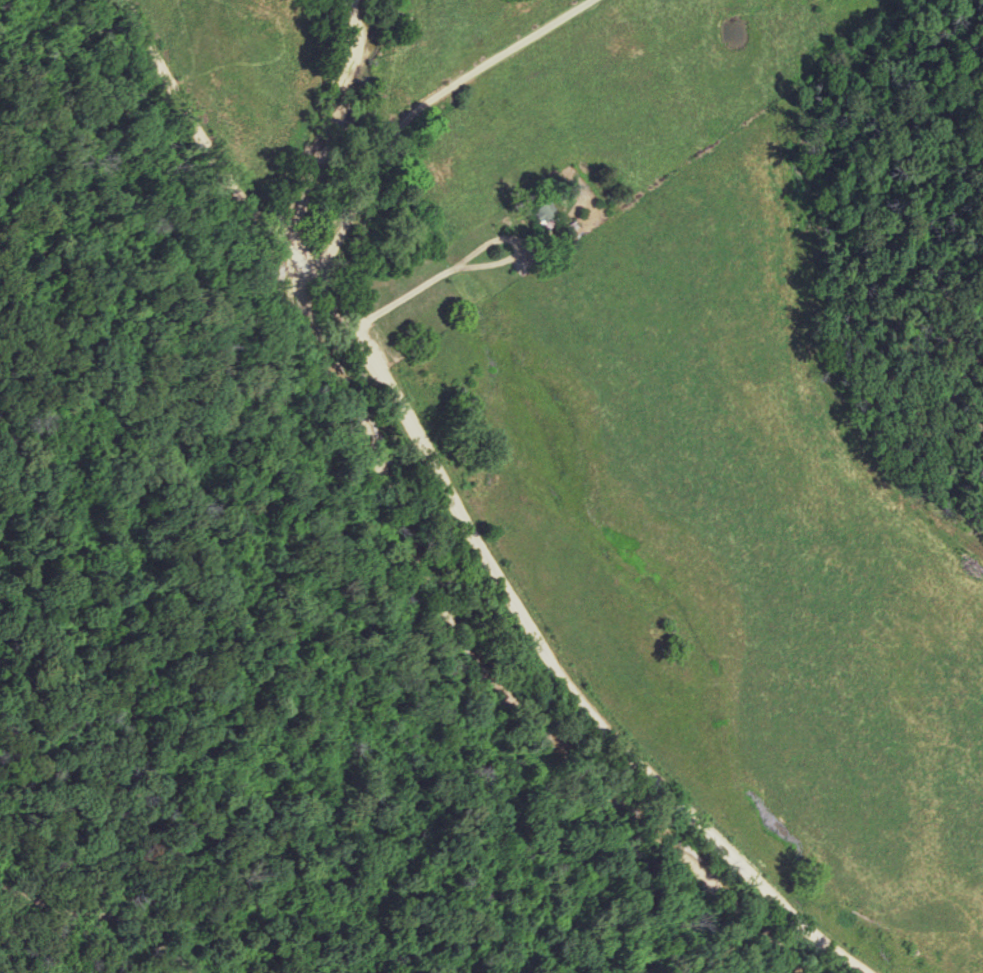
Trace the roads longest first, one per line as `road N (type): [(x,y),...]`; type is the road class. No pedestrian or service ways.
road 1 (residential): [(871,972),(700,825),(577,702),(366,346),(224,159),(128,0)]

